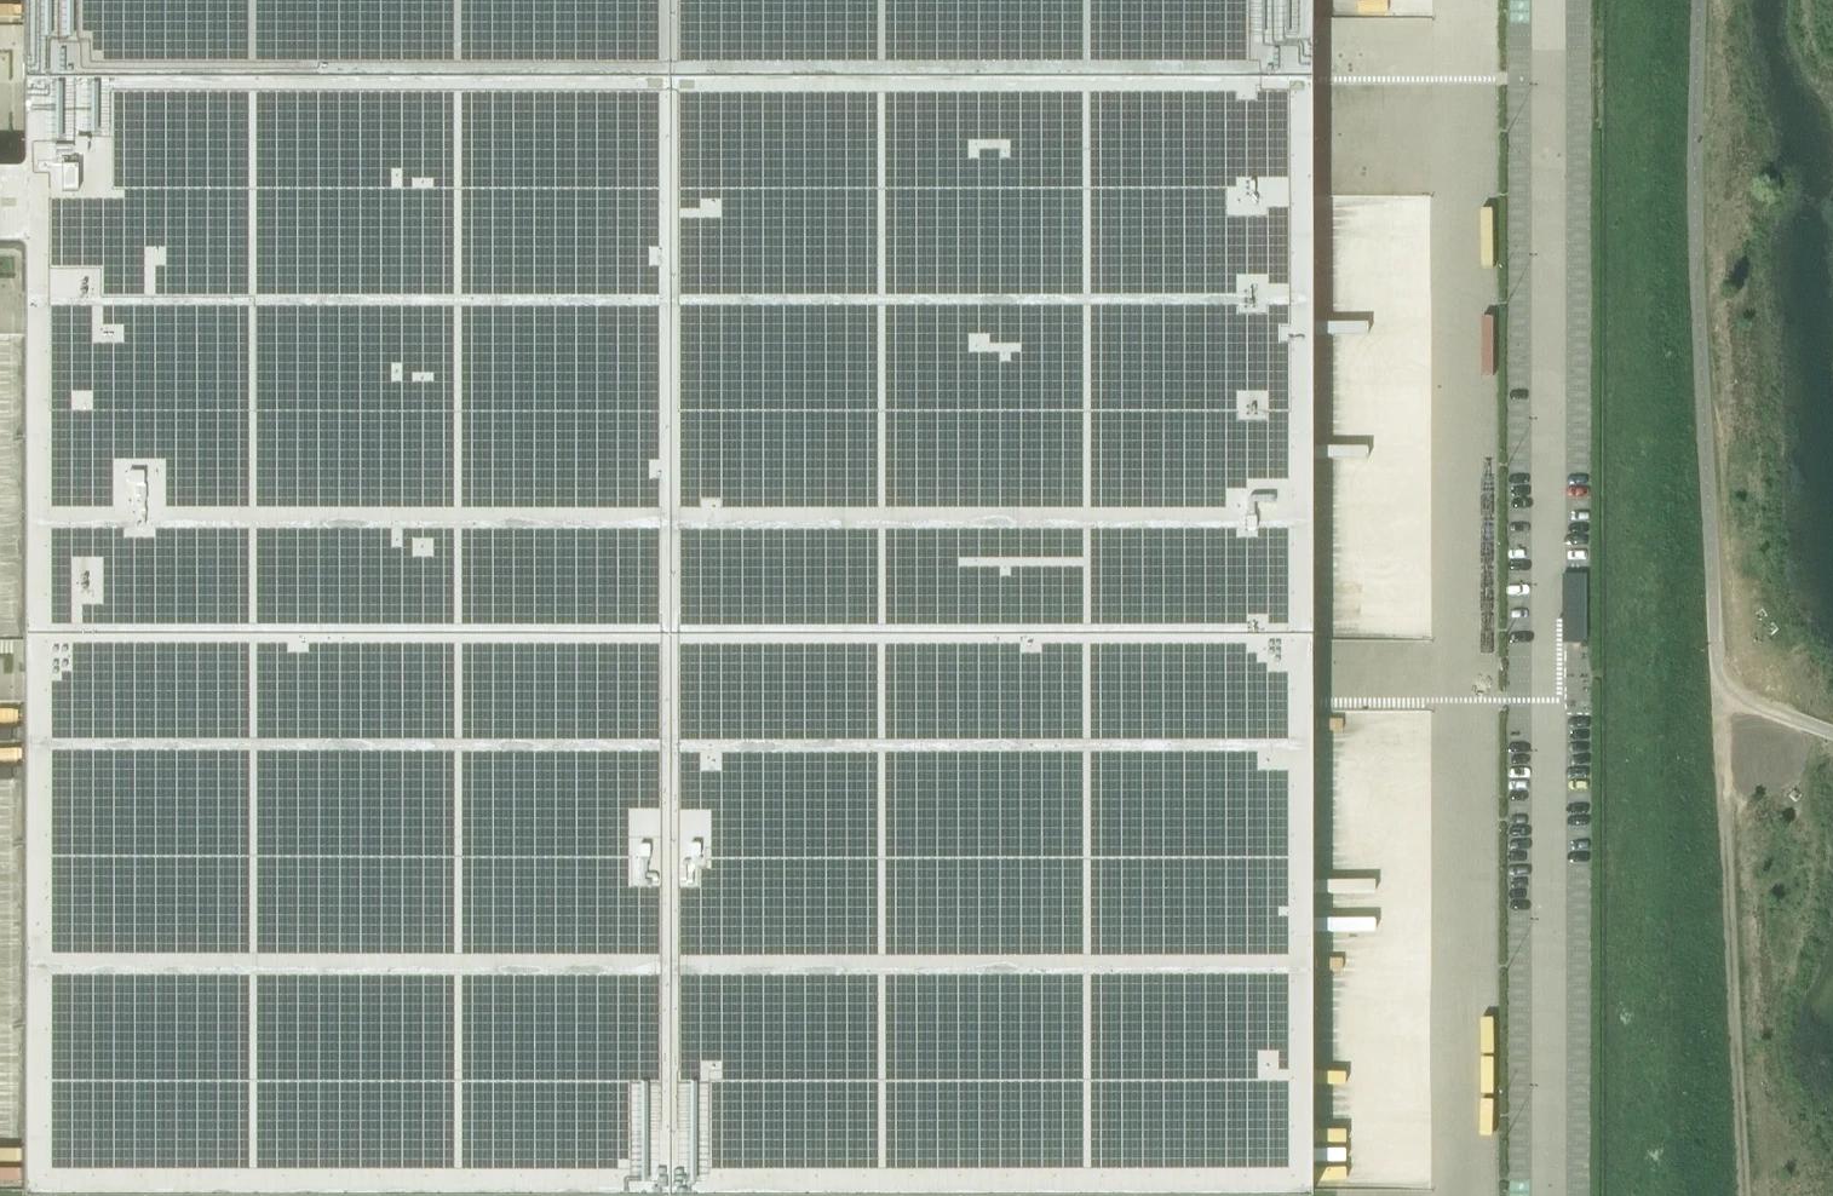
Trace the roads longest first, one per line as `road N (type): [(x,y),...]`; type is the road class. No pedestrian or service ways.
road 1 (track): [(1718,694),(1740,1195)]

